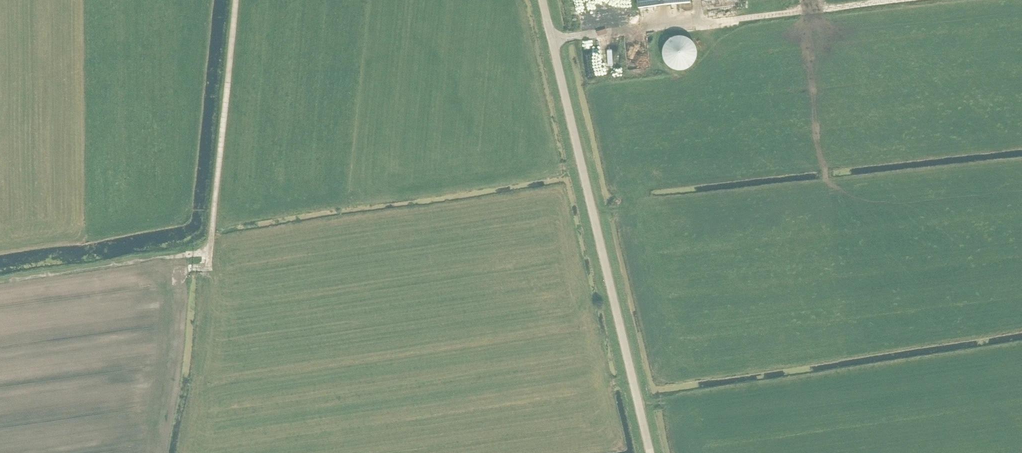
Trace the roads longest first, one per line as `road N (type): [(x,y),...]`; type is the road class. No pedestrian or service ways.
road 1 (tertiary): [(649,452),(542,0)]

